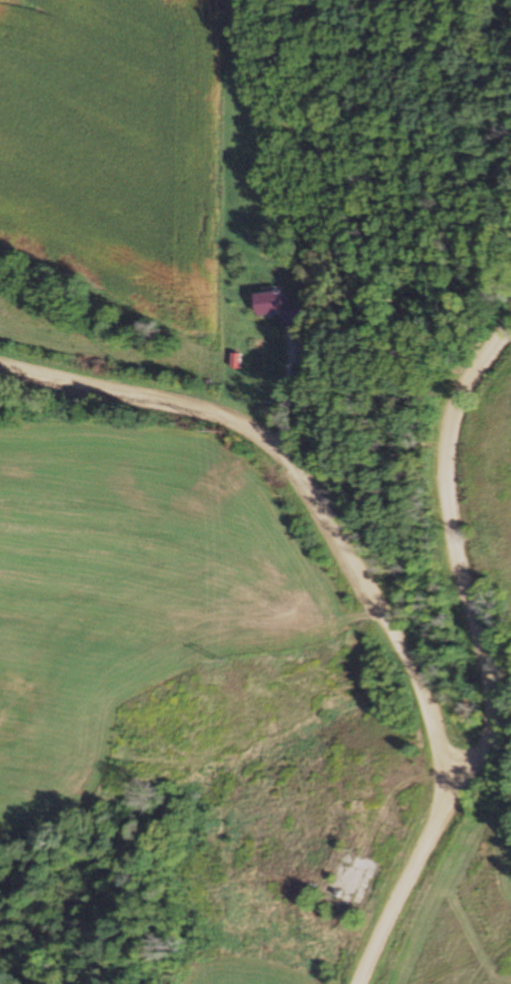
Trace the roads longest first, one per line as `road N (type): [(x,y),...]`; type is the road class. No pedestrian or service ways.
road 1 (residential): [(391,983),(442,864),(459,760),(483,742),(465,619),(436,555),(448,462),(510,296)]
road 2 (residential): [(0,425),(146,468),(227,508),(459,760)]

